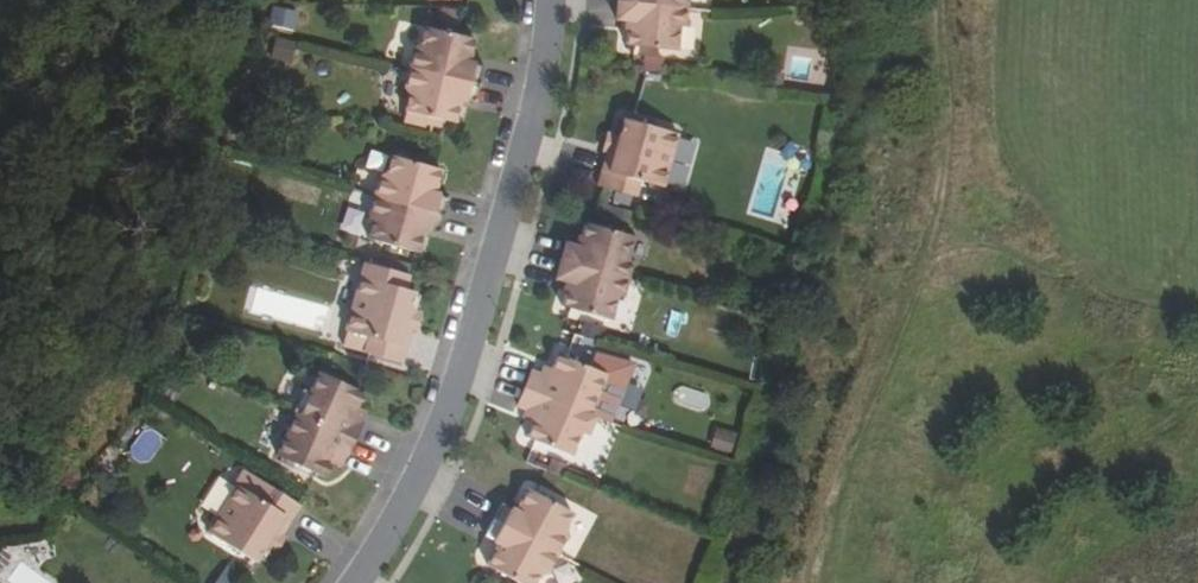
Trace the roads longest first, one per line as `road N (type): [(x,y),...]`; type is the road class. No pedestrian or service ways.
road 1 (residential): [(351,582),(427,462),(457,386),(544,66),(552,0)]

